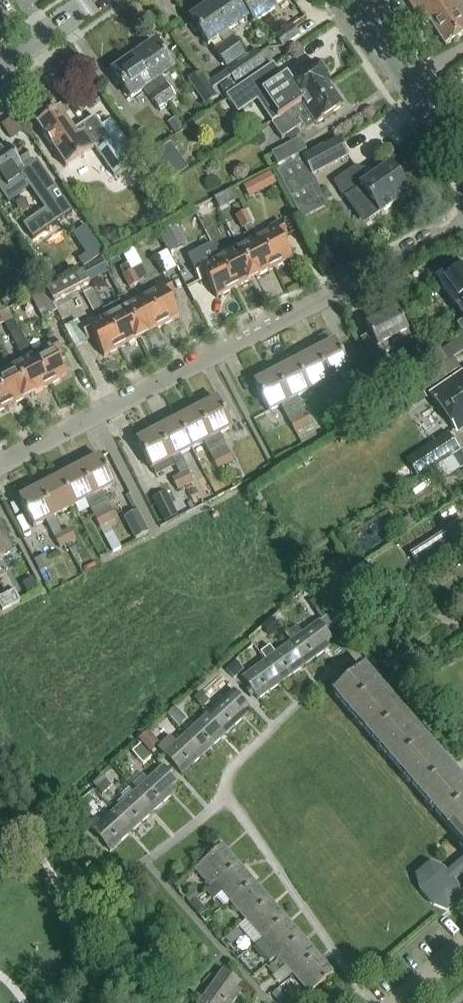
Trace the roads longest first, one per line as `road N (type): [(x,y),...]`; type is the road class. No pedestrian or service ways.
road 1 (residential): [(462,214),(0,468)]
road 2 (residential): [(462,169),(351,0)]

